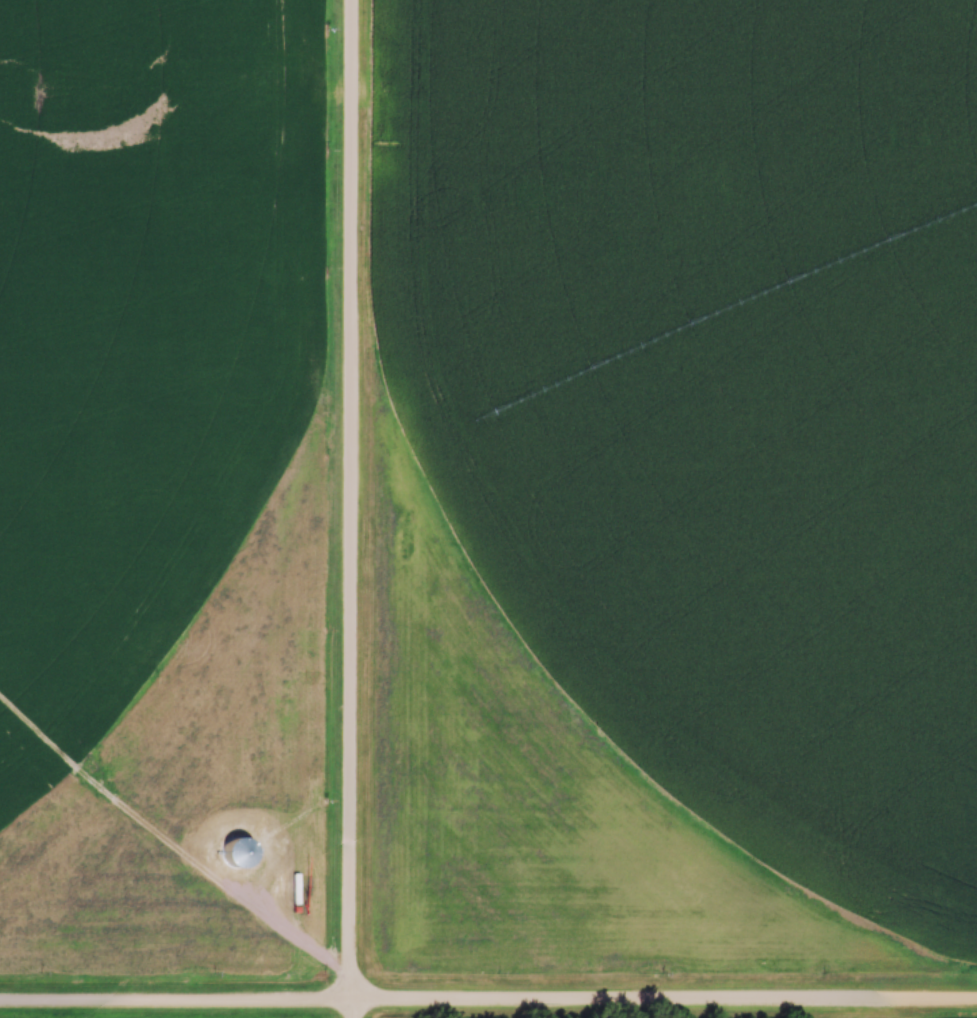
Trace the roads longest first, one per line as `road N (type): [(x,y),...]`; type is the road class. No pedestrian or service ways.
road 1 (residential): [(349,1017),(351,0)]
road 2 (residential): [(976,1005),(0,1003)]

